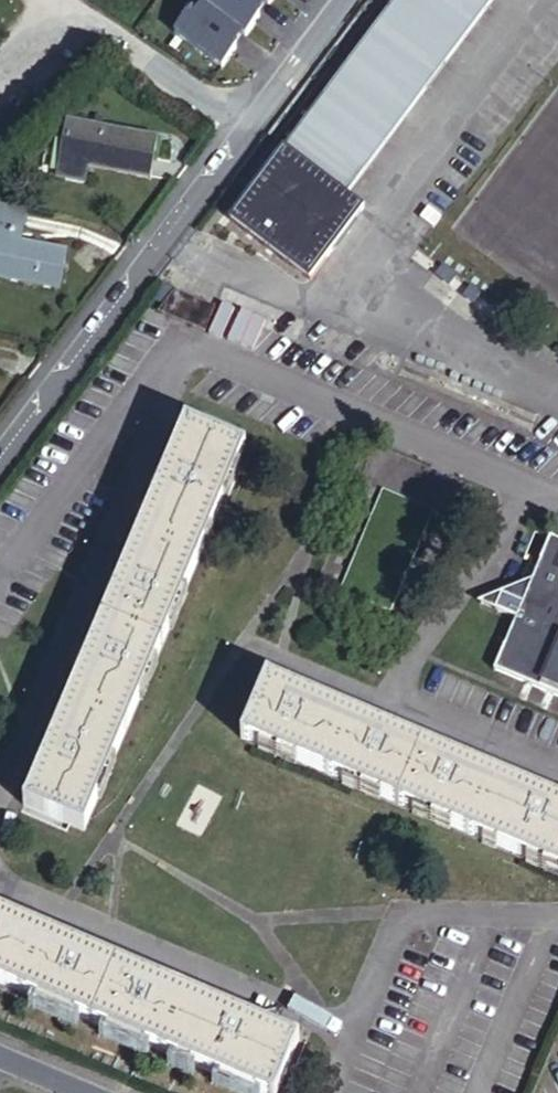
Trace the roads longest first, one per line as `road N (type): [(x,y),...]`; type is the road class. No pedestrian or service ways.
road 1 (unclassified): [(0,470),(349,0)]

